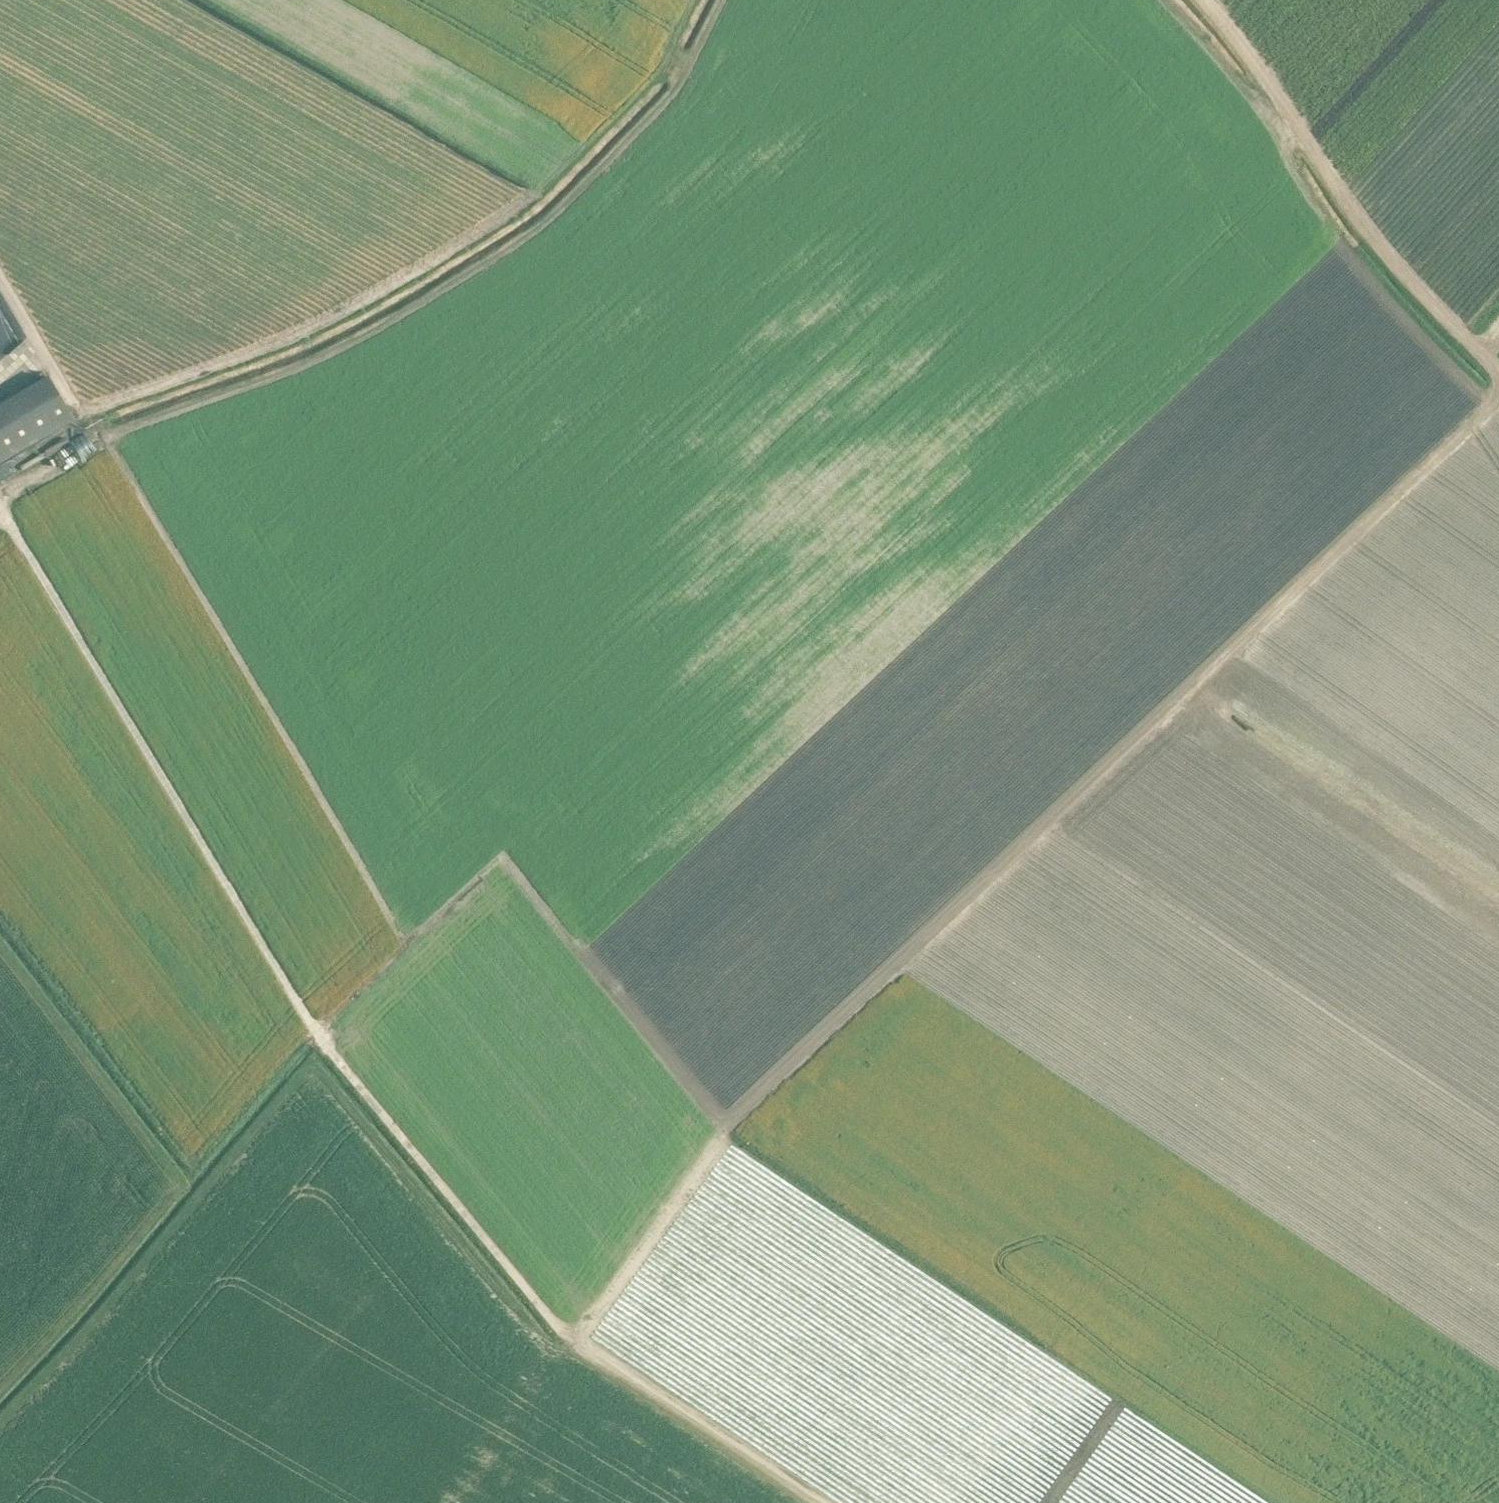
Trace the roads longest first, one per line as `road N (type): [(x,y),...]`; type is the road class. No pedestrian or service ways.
road 1 (track): [(1498,370),(1409,282),(1205,0)]

